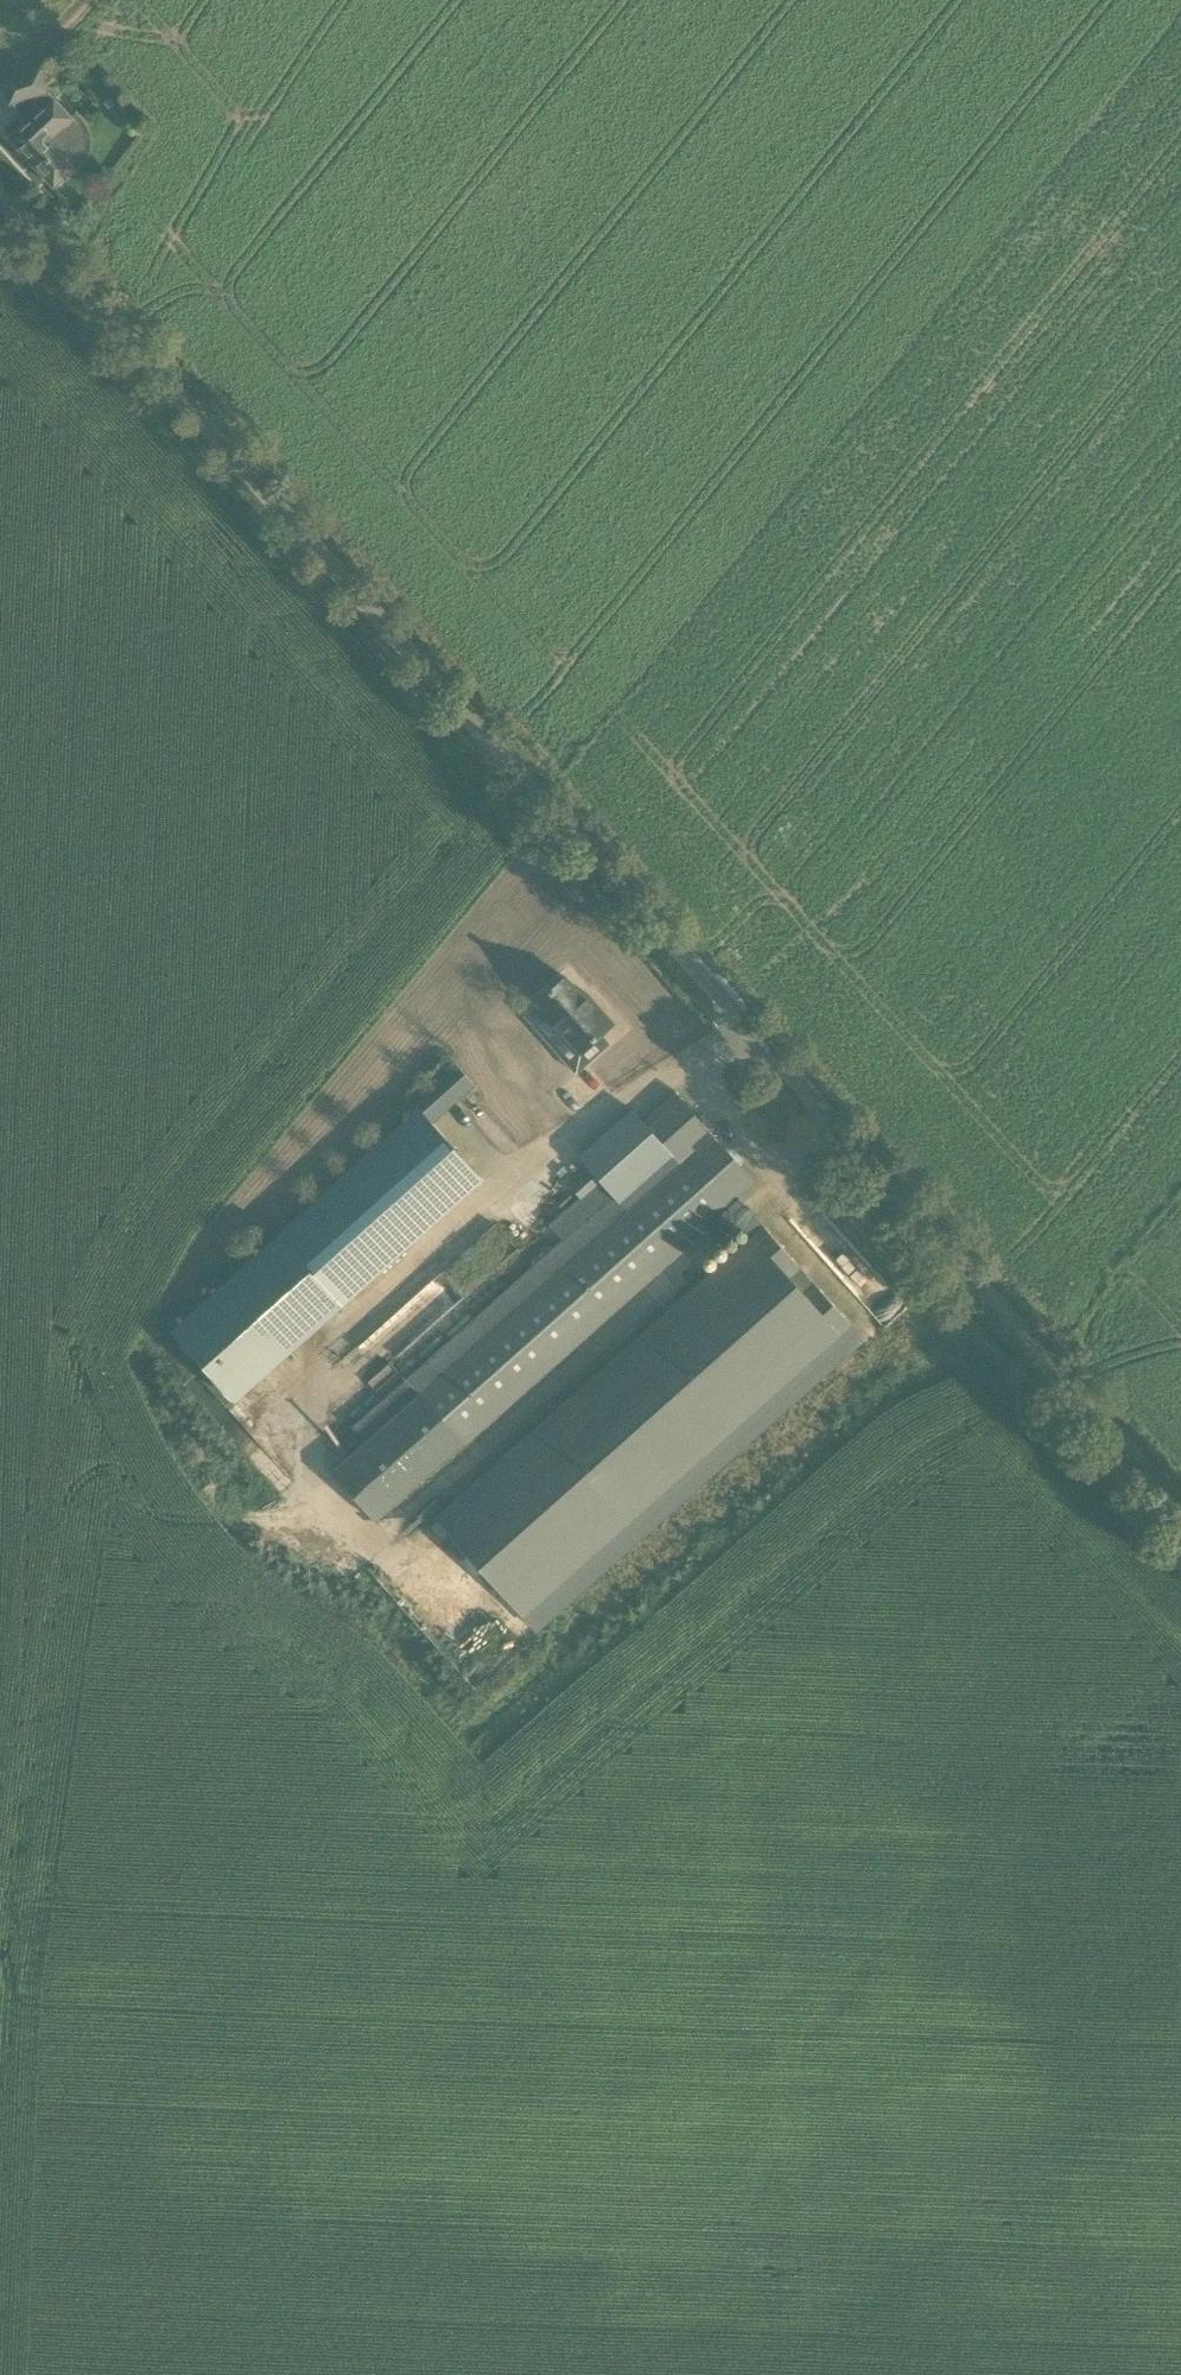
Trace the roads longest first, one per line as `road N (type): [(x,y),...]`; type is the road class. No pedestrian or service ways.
road 1 (unclassified): [(1180,1491),(0,185)]

